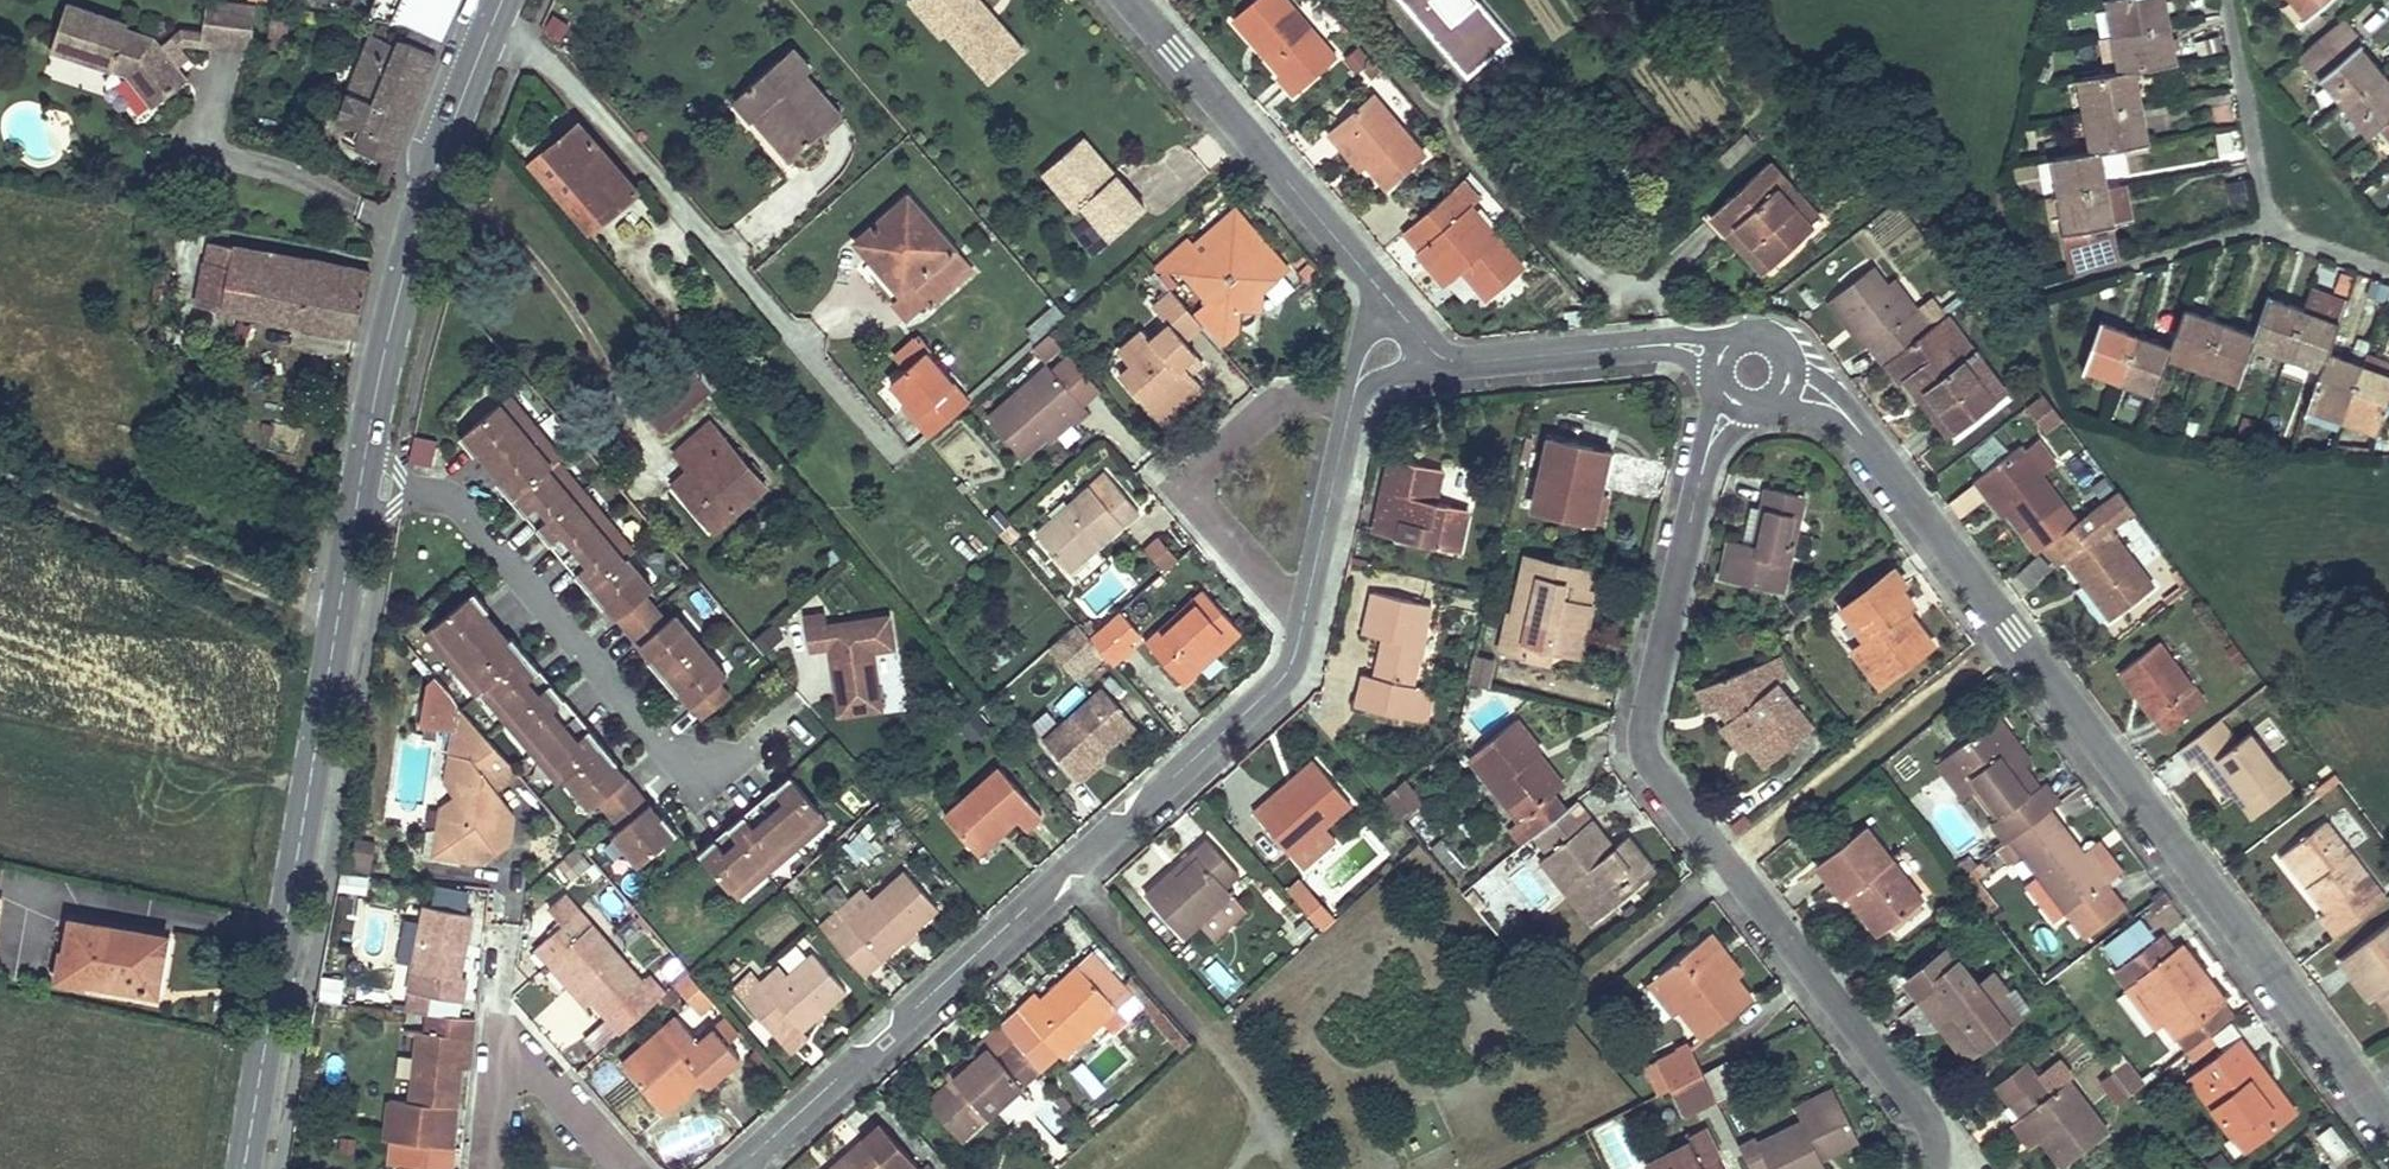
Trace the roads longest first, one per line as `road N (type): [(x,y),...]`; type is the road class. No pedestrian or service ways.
road 1 (residential): [(1352,405),(1298,649),(1283,681),(743,1168)]
road 2 (residential): [(2388,1119),(1852,419),(1753,371)]
road 3 (residential): [(1936,1168),(1924,1112),(1654,770),(1647,749),(1644,719),(1708,453),(1753,371)]
road 4 (secondary): [(356,510),(246,1168)]
road 5 (secondary): [(504,0),(400,284),(366,453)]
road 6 (residential): [(1130,0),(1390,301)]
road 7 (residential): [(426,495),(470,513),(658,736),(700,765)]
road 8 (residential): [(1753,371),(1672,345),(1477,362),(1434,350)]

